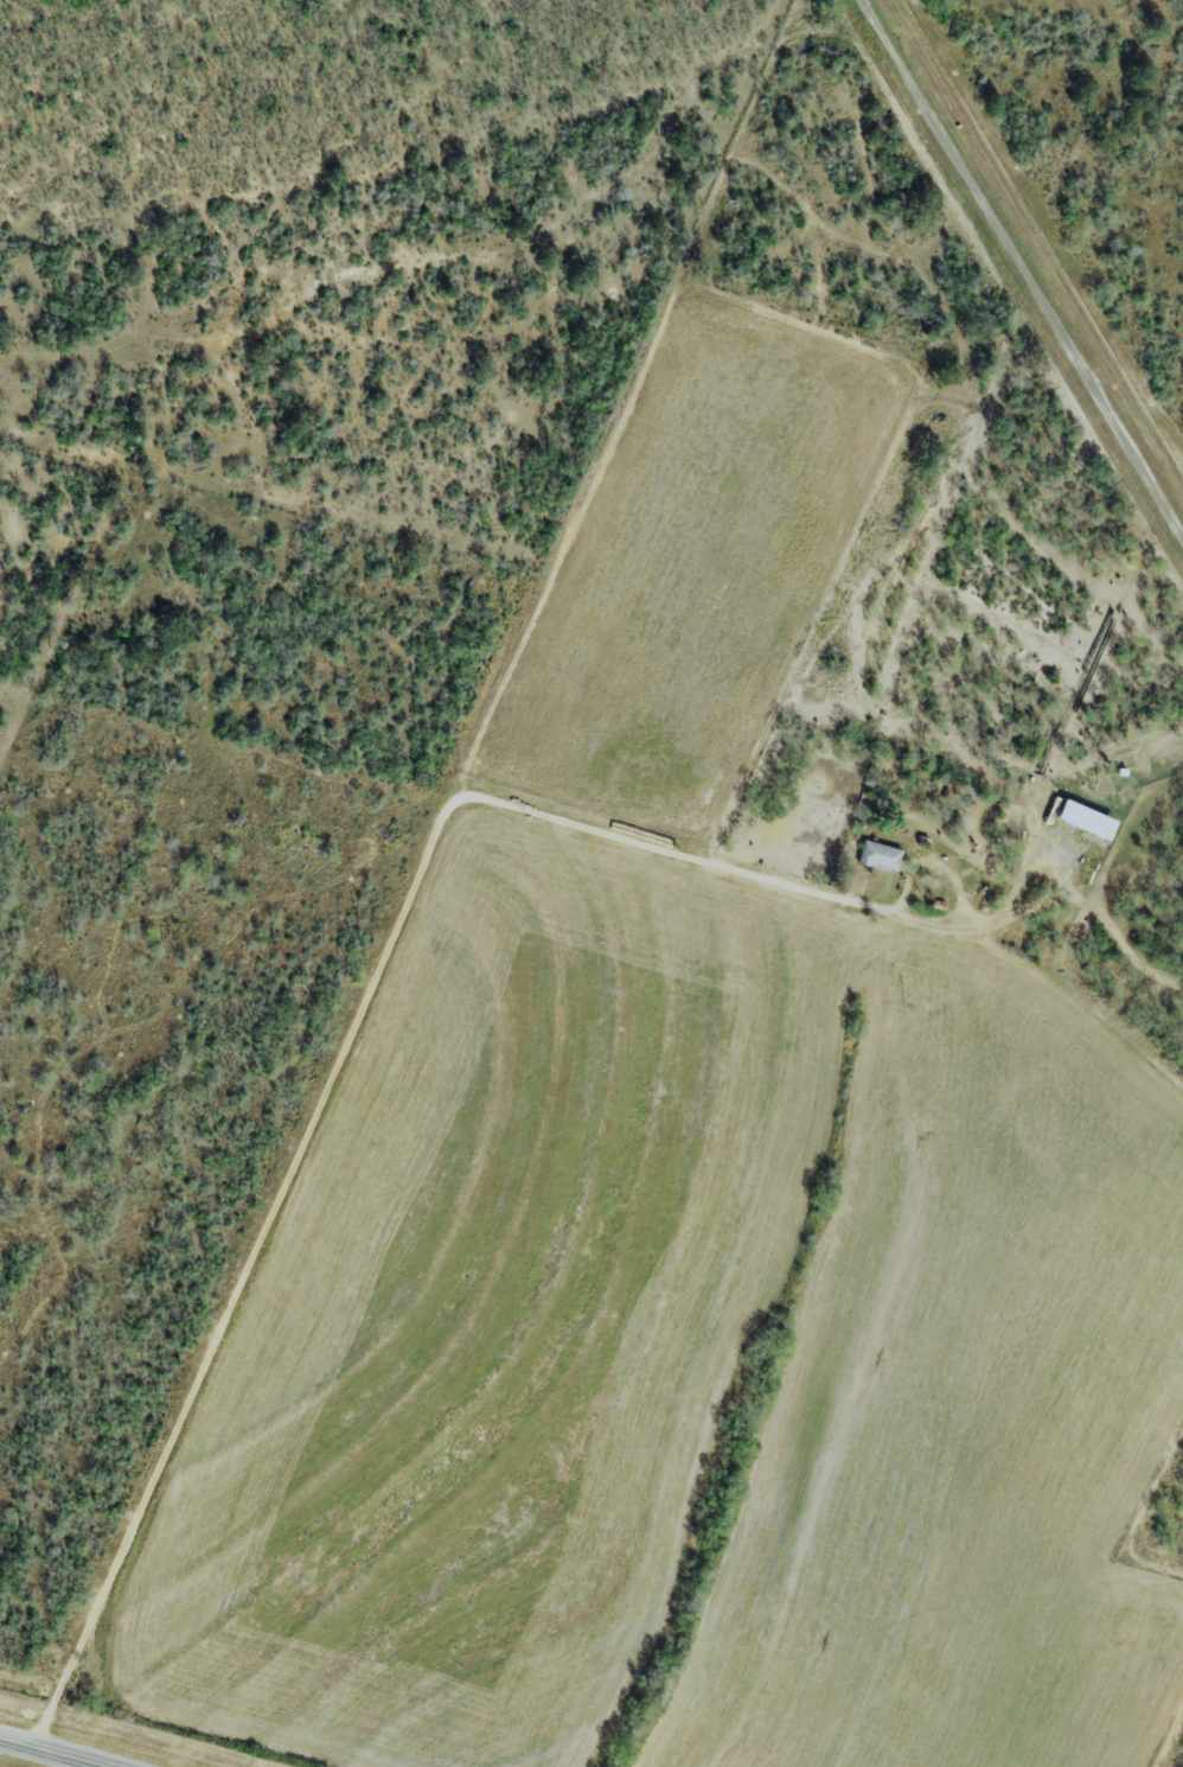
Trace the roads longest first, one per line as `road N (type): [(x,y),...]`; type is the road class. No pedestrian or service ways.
road 1 (residential): [(916,910),(552,806),(491,824),(417,891),(132,1599),(85,1669),(63,1762)]
road 2 (residential): [(1182,546),(1030,292),(938,159),(870,0)]

